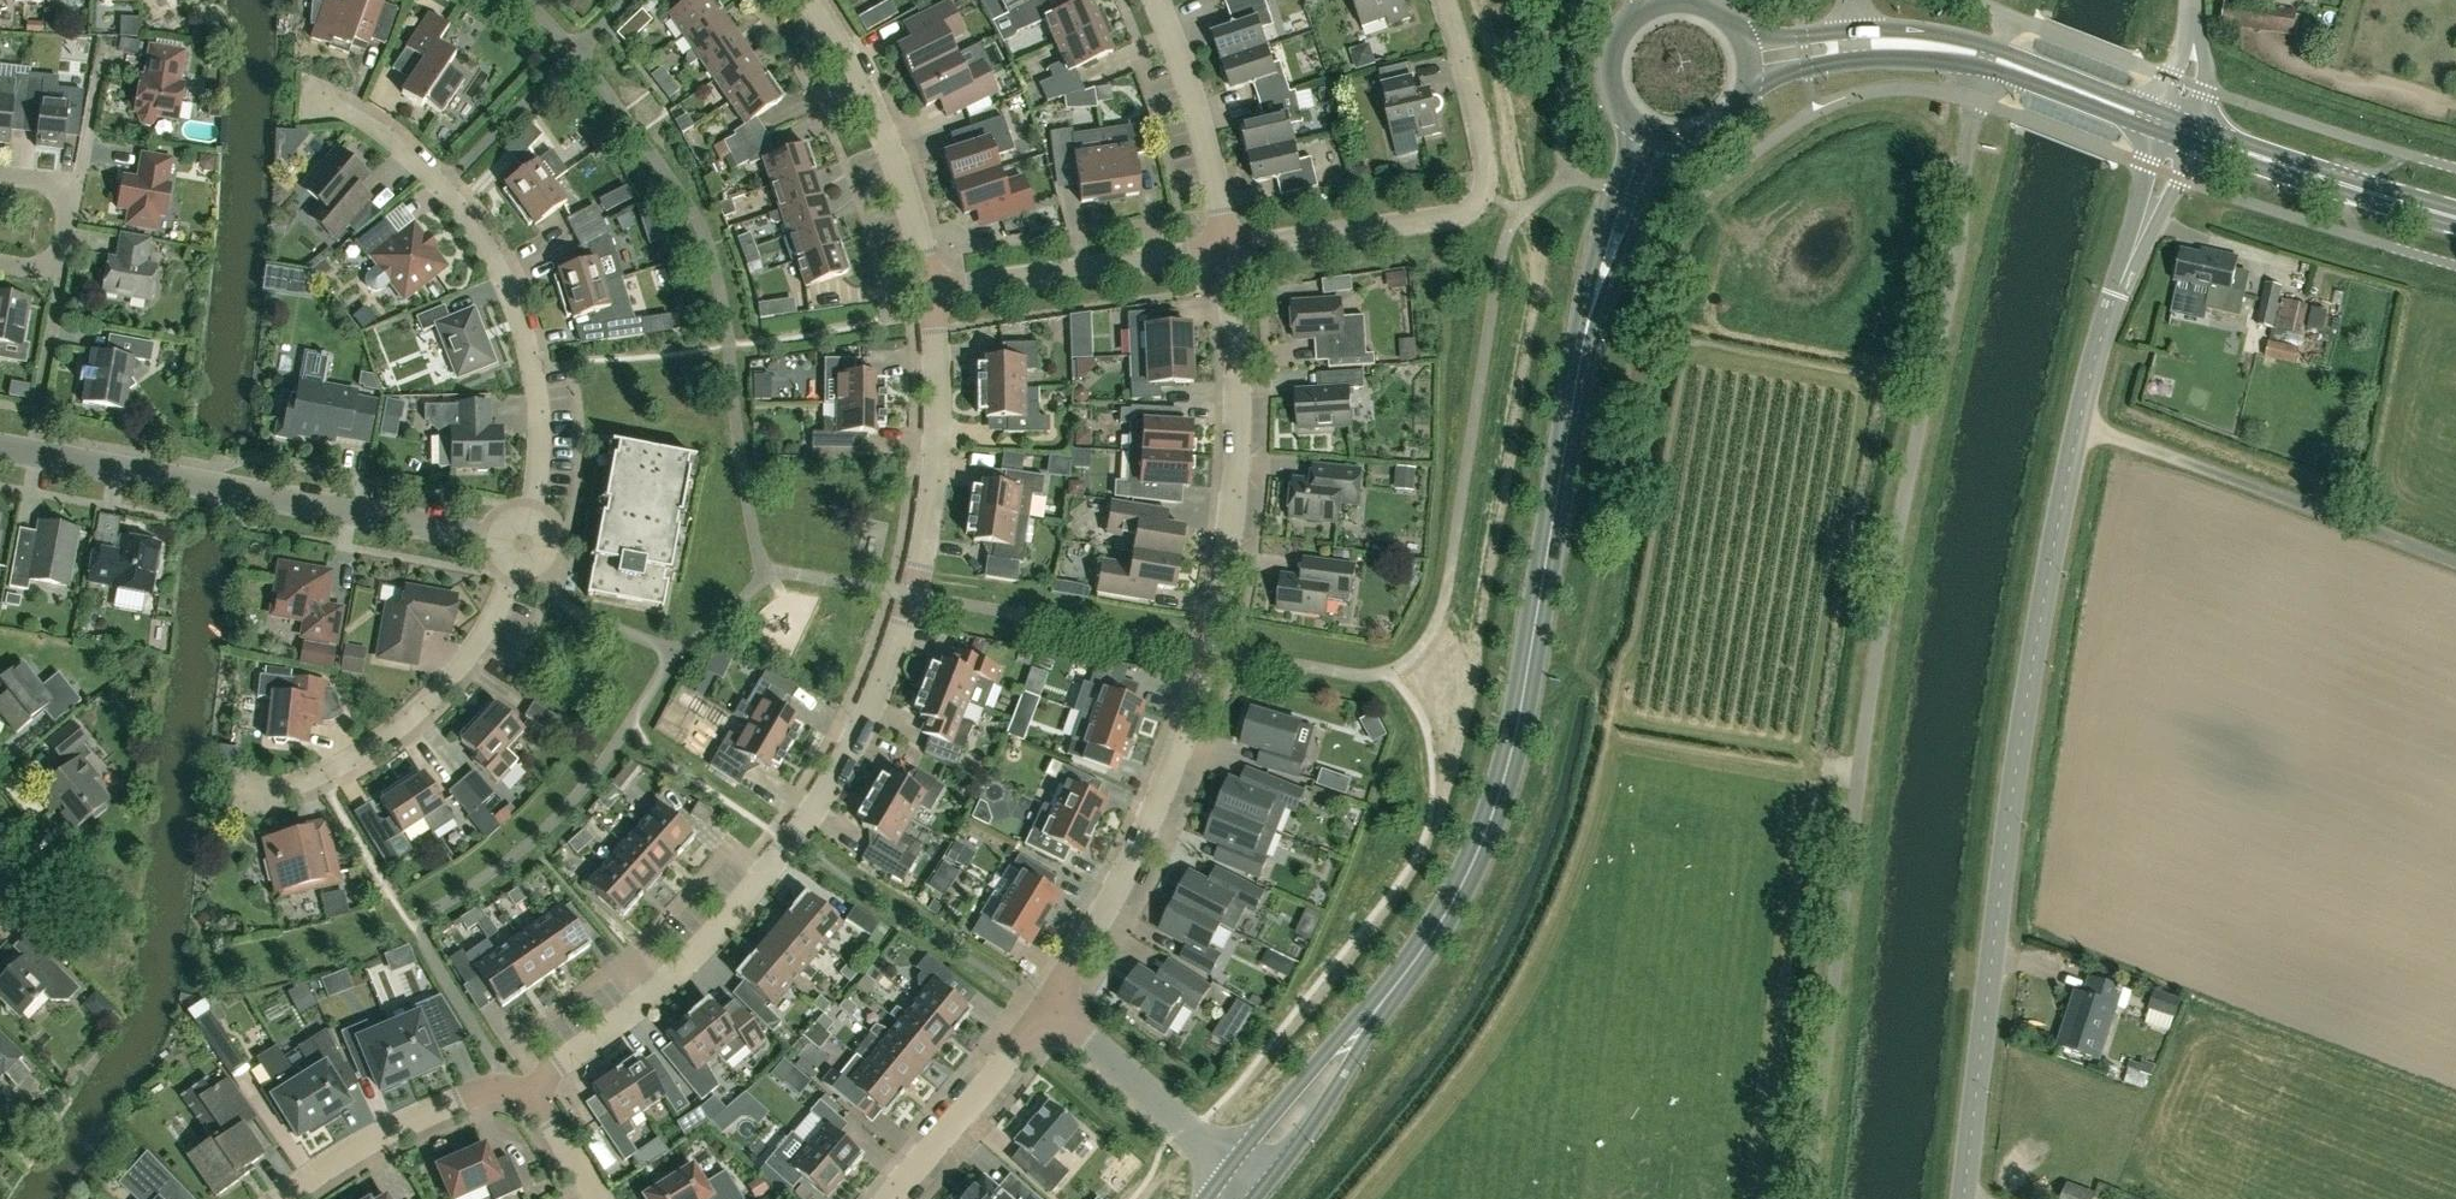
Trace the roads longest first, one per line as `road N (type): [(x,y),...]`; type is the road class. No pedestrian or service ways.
road 1 (unclassified): [(1993,59),(1969,127),(1957,254),(1882,625),(1808,1198)]
road 2 (secondary): [(1658,135),(1597,290),(1507,769),(1488,830),(1458,897),(1407,971),(1244,1174)]
road 3 (tertiary): [(1962,1198),(2031,655),(2063,487),(2107,327),(2181,129)]
road 4 (residential): [(537,1087),(721,927),(792,842),(852,748),(895,649),(928,529),(931,290)]
road 5 (residential): [(1227,248),(1237,442),(1208,647),(1148,817),(1046,1006)]
road 6 (residential): [(524,543),(0,447)]
road 7 (residential): [(1227,248),(1453,217),(1483,197),(1487,173),(1445,0)]
road 8 (residential): [(234,791),(318,776),(381,742),(471,651),(524,543)]
road 9 (residential): [(524,543),(540,440),(533,369),(495,263),(442,187)]
road 10 (residential): [(931,290),(877,92),(824,0)]
road 11 (residential): [(931,290),(1227,248)]
road 12 (secondary): [(2455,217),(2181,129)]
road 13 (residential): [(279,1198),(386,1131),(470,1093),(537,1087)]
road 14 (residential): [(1046,1006),(1244,1174)]
road 15 (residential): [(1227,248),(1190,87),(1156,0)]
road 16 (residential): [(1046,1006),(888,1198)]
road 17 (secondary): [(1993,59),(1906,44),(1748,61)]
road 18 (secondary): [(2181,129),(1993,59)]
road 19 (residential): [(442,187),(577,52)]
road 20 (secondary): [(1664,6),(1639,19),(1613,68),(1618,96),(1658,135)]
road 21 (residential): [(442,187),(351,115),(302,100)]
road 22 (residential): [(76,189),(104,43)]
road 23 (secondary): [(1658,135),(1712,132),(1734,114),(1748,61)]
road 24 (unclassified): [(2181,129),(2197,44),(2194,0)]
road 25 (residential): [(604,1198),(537,1087)]

